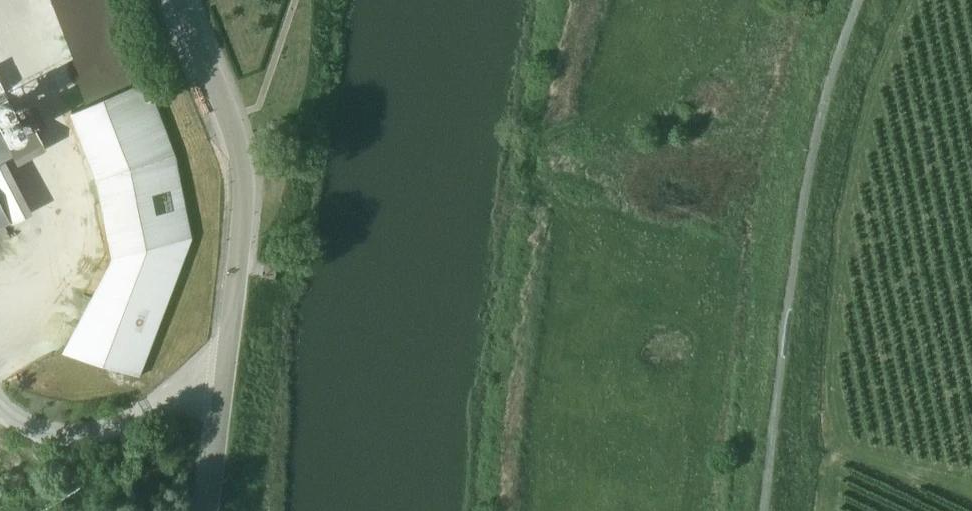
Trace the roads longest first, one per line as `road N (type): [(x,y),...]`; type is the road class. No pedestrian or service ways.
road 1 (track): [(676,0),(624,76),(542,143),(534,171),(554,194),(552,209),(568,236),(539,510)]
road 2 (tertiary): [(199,510),(241,176),(227,118),(172,0)]
road 3 (unclassified): [(764,510),(784,334),(829,84),(863,0)]

